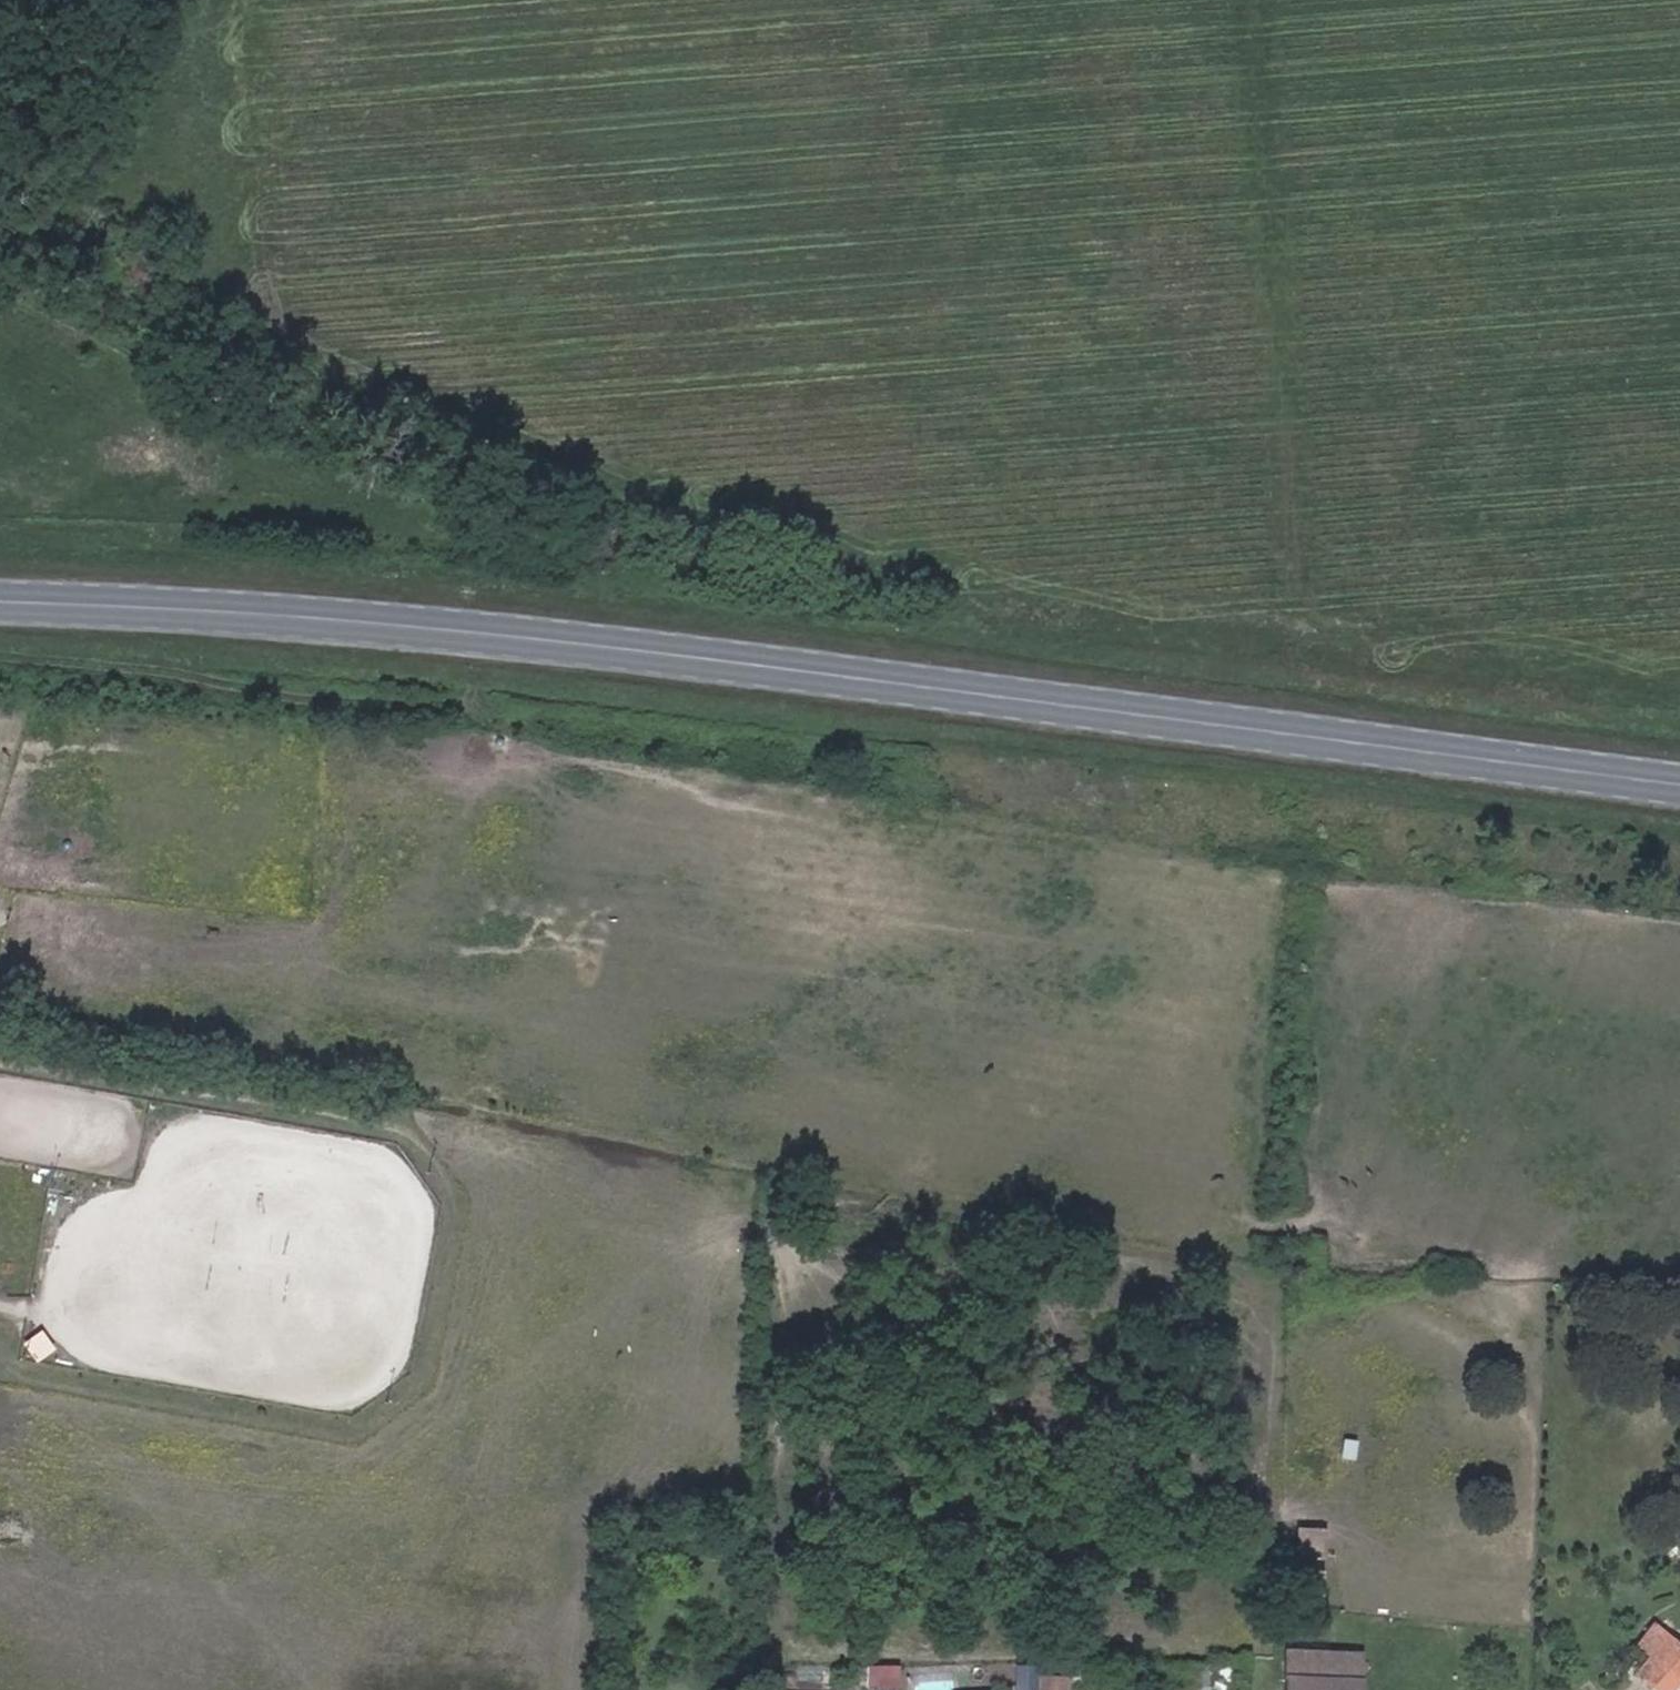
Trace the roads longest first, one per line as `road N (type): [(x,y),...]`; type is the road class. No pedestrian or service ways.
road 1 (secondary): [(0,611),(448,638),(1679,793)]

